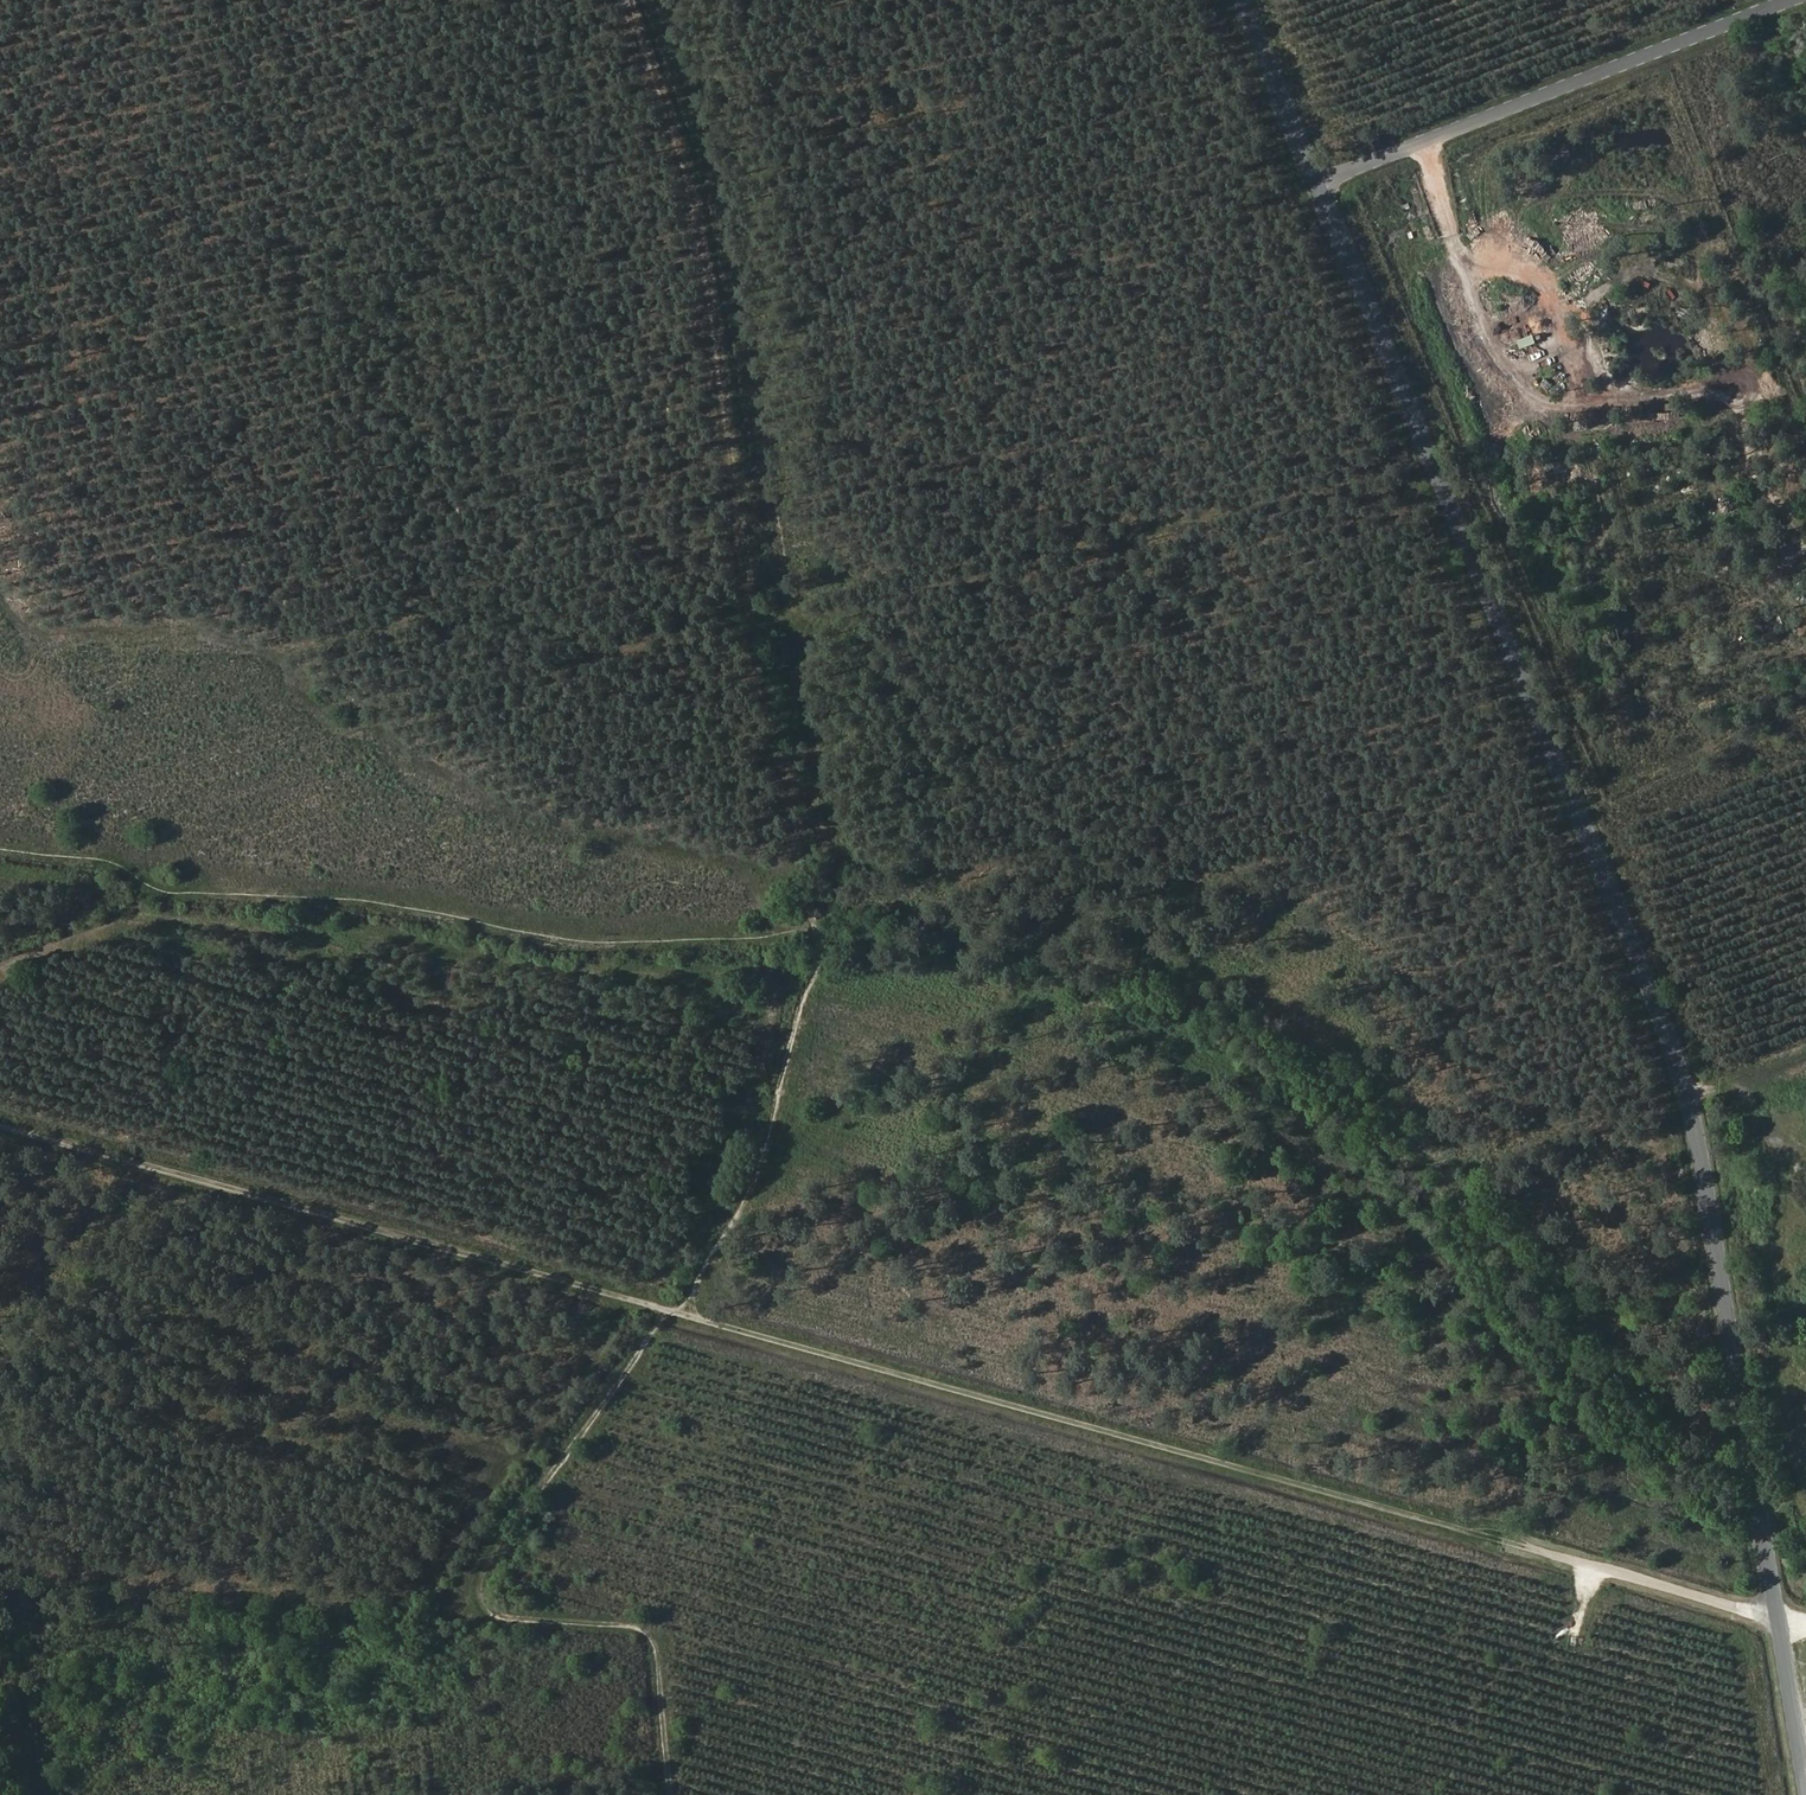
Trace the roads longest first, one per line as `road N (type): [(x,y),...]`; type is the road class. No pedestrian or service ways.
road 1 (track): [(0,1127),(674,1310),(1107,1442),(1805,1620)]
road 2 (tertiary): [(1318,183),(1691,1099),(1804,1794)]
road 3 (tertiary): [(1318,183),(1789,0)]
road 4 (tertiary): [(1242,0),(1318,183)]

